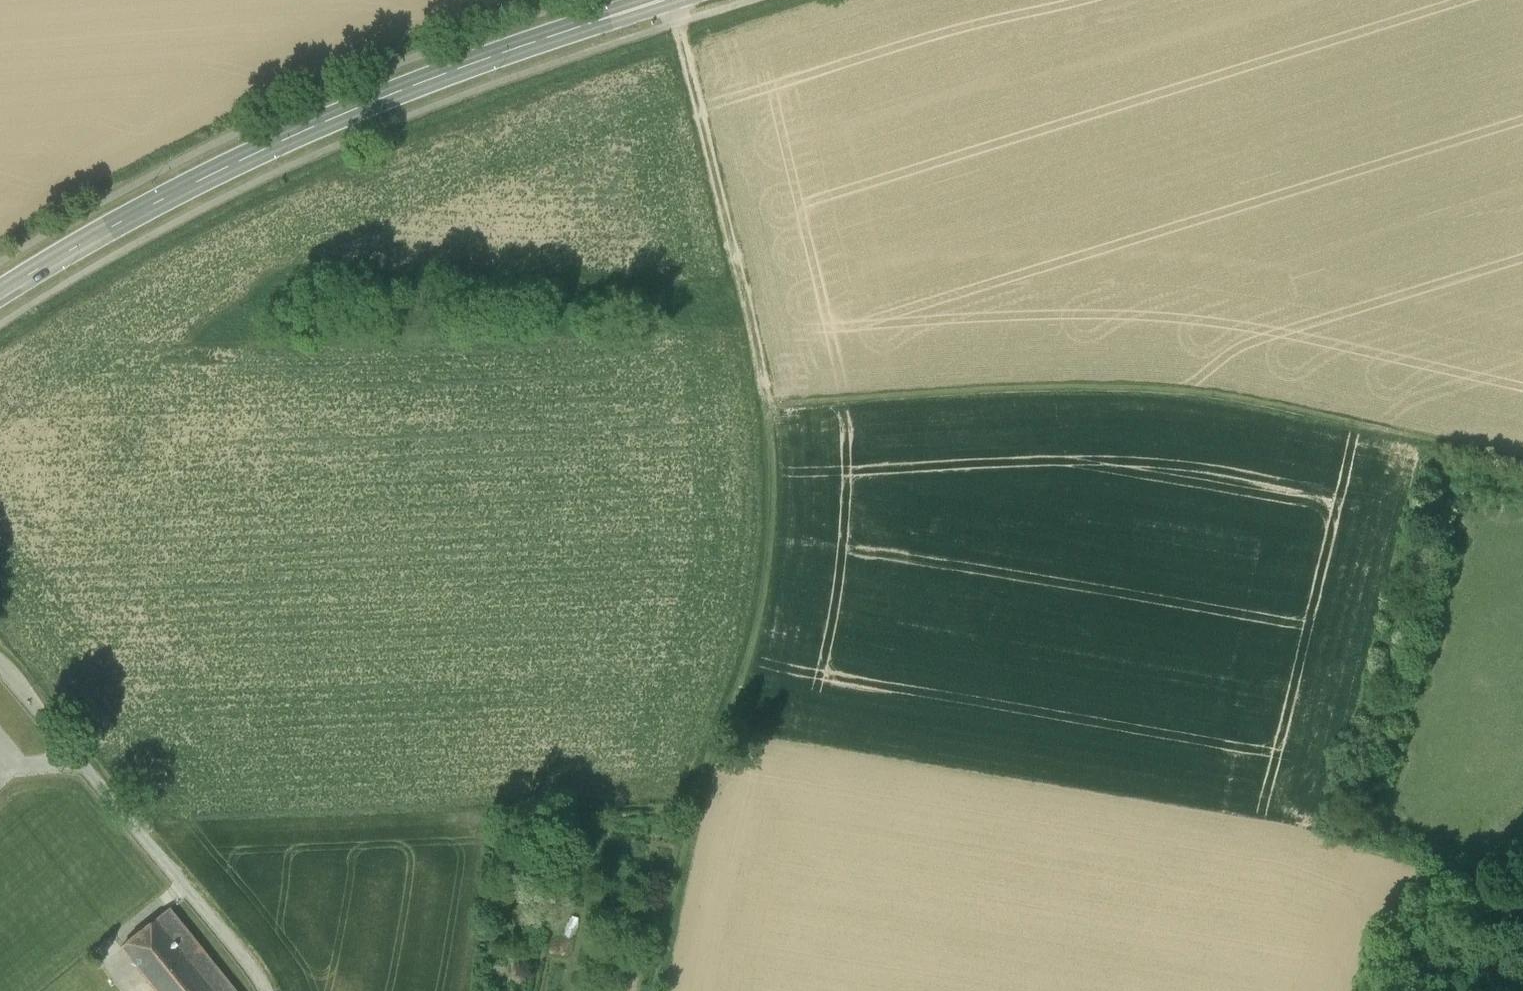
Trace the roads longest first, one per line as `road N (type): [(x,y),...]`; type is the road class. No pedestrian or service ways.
road 1 (track): [(1522,468),(1255,404),(1143,392),(916,396),(770,410)]
road 2 (tertiary): [(0,293),(250,156),(406,89),(660,0)]
road 3 (unclassified): [(270,990),(265,976),(0,668)]
road 4 (track): [(770,410),(675,0)]

